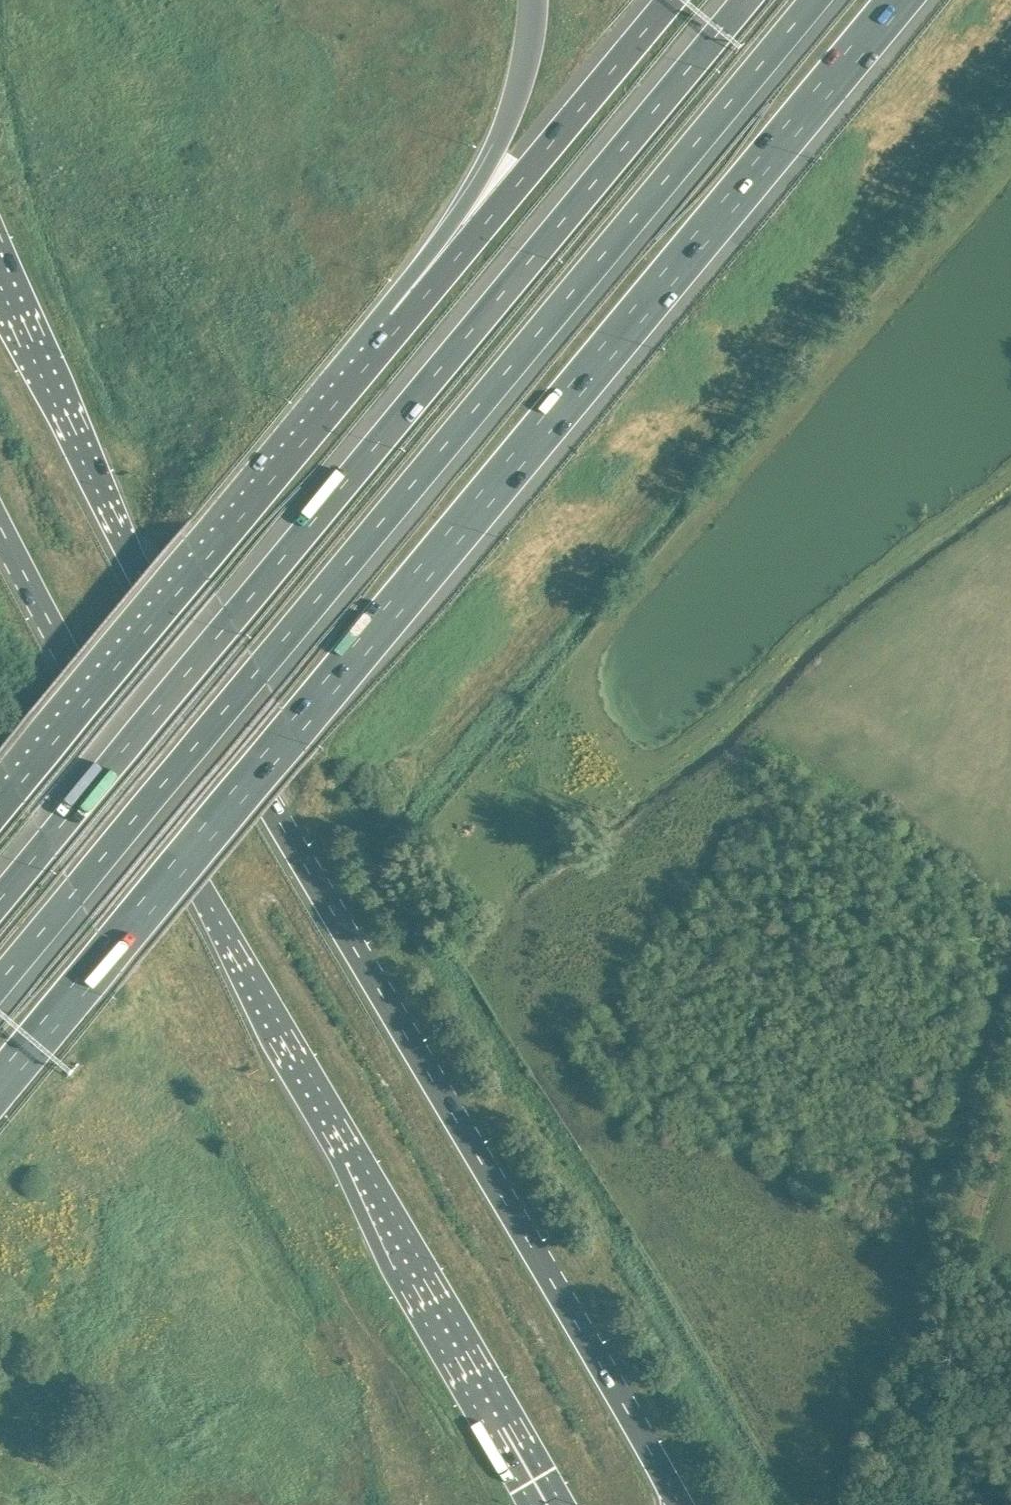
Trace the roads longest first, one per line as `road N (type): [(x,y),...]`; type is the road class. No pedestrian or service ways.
road 1 (motorway): [(0,1084),(895,0)]
road 2 (trunk): [(678,1504),(144,587),(0,275)]
road 3 (motorway): [(0,983),(813,0)]
road 4 (motorway): [(745,0),(0,896)]
road 5 (trunk): [(0,525),(77,681),(563,1504)]
road 6 (motorway): [(399,327),(0,807)]
road 7 (motorway): [(670,0),(399,327)]
road 8 (motorway): [(539,0),(511,125),(399,327)]

